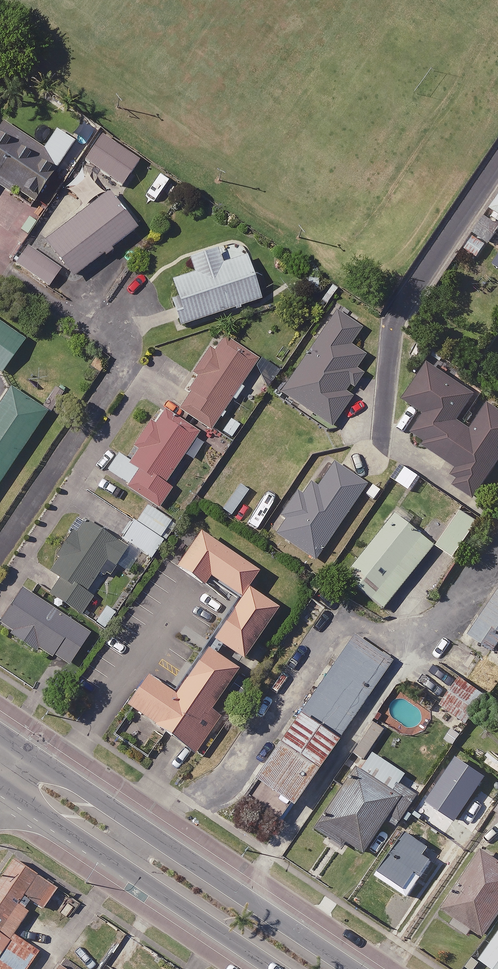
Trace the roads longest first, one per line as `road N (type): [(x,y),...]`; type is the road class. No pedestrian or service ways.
road 1 (secondary): [(143,828),(354,968)]
road 2 (secondary): [(274,968),(118,864)]
road 3 (secondary): [(24,750),(143,828)]
road 4 (secondary): [(118,864),(1,784)]

